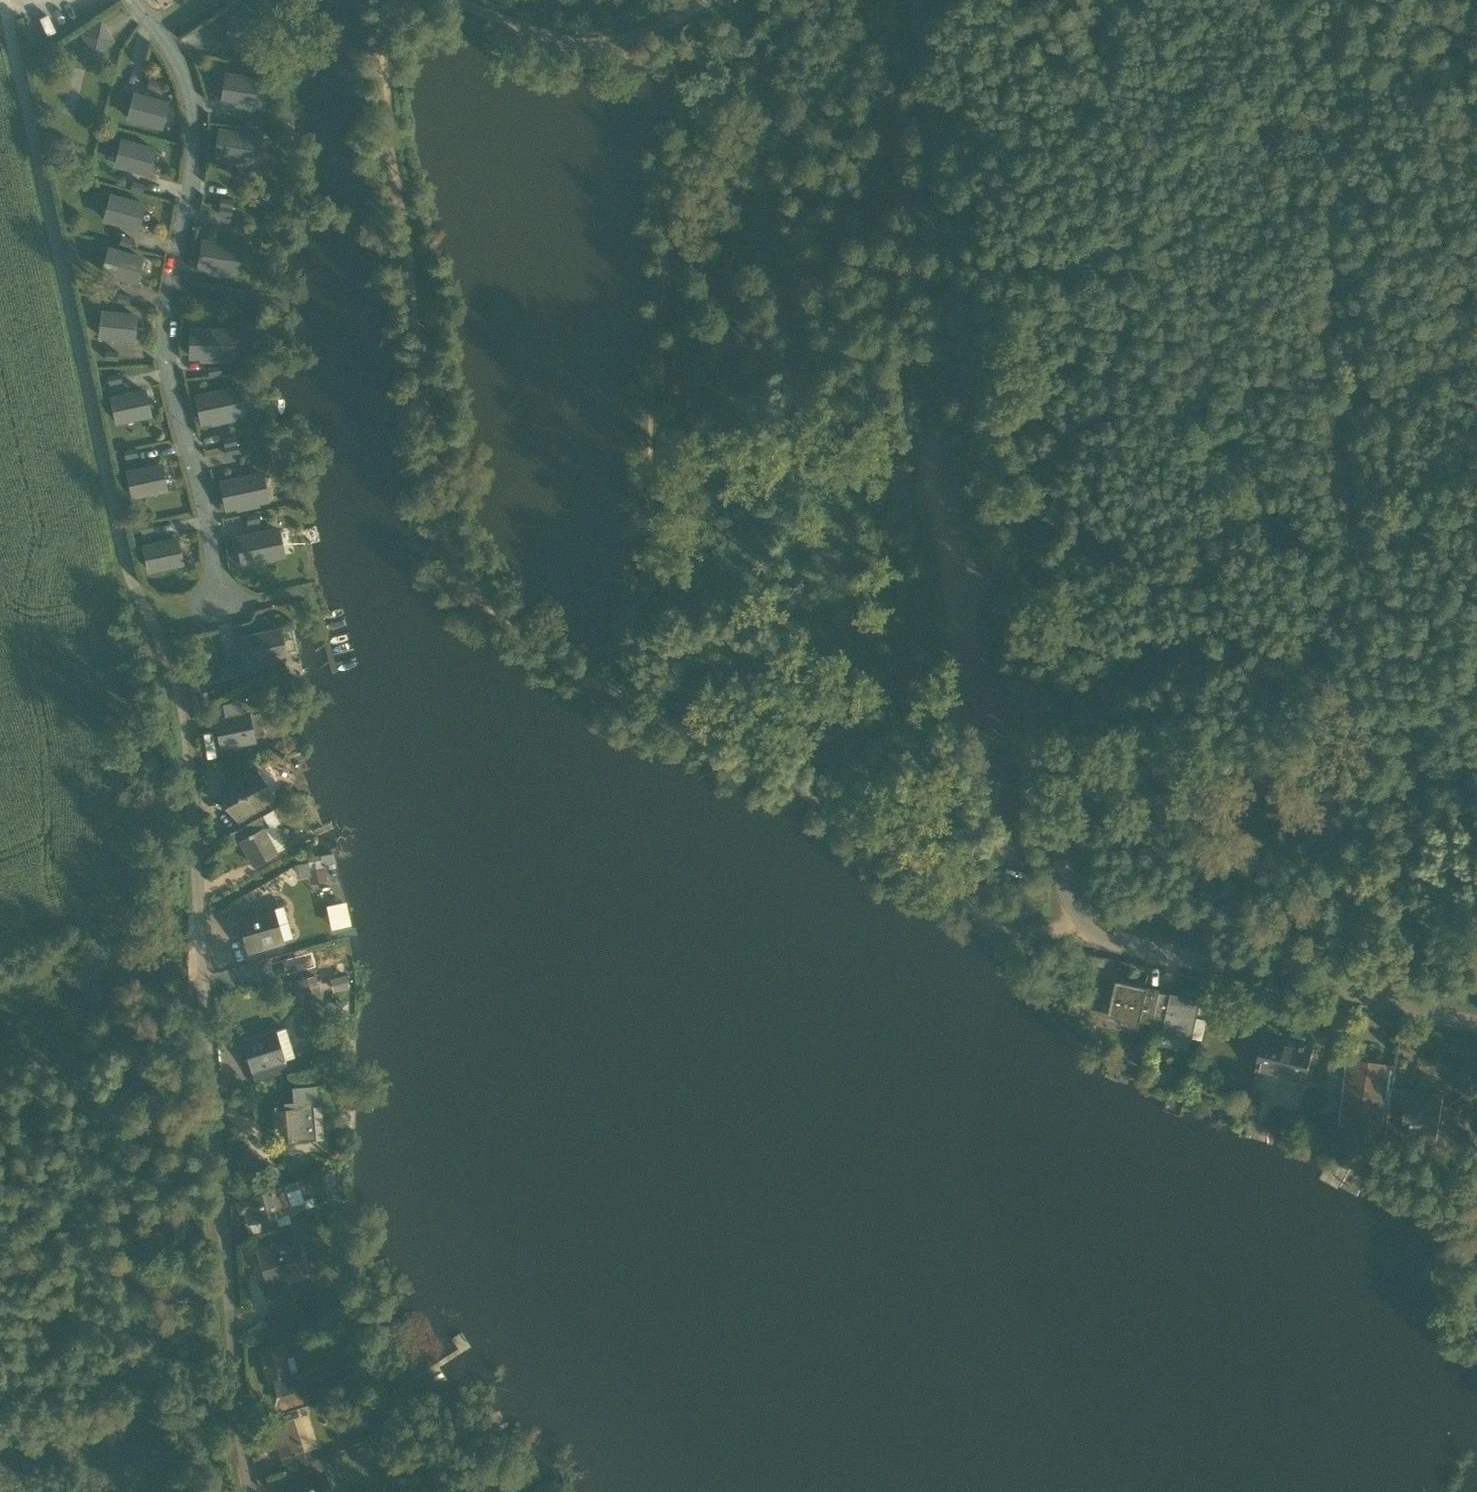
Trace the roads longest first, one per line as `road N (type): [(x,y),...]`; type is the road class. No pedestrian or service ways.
road 1 (residential): [(5,0),(129,574),(186,692),(239,1423),(252,1491)]
road 2 (unclassified): [(916,0),(1047,805),(1085,905),(1180,958),(1476,1025)]
road 3 (residential): [(453,0),(574,43),(633,37),(707,0)]

